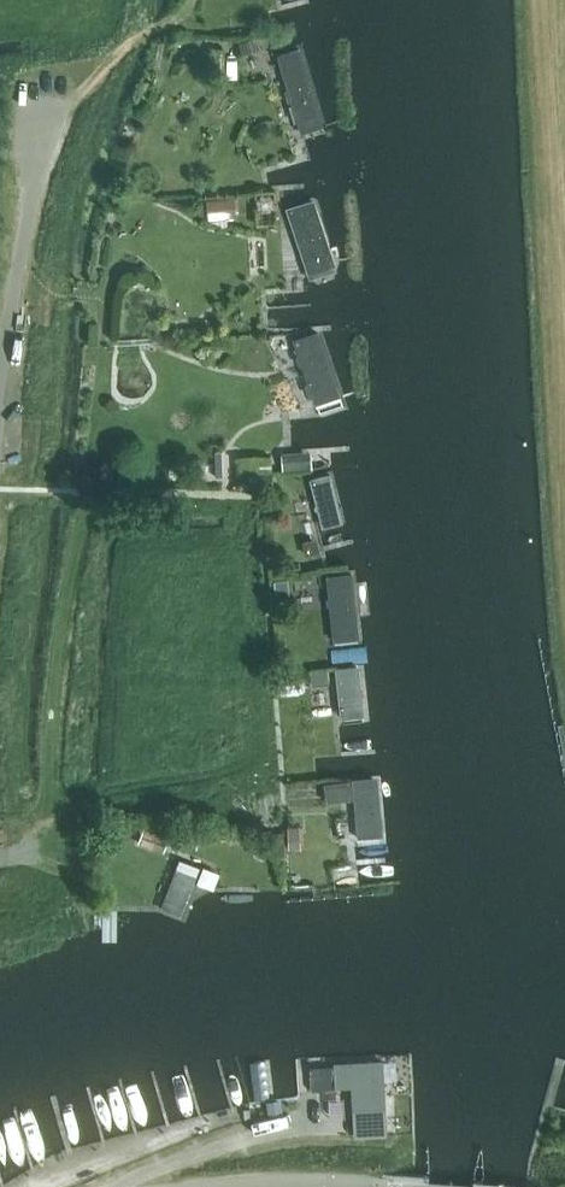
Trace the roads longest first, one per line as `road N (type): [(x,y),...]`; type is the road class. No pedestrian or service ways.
road 1 (track): [(35,852),(63,763),(84,490)]
road 2 (unclassified): [(0,384),(45,130)]
road 3 (track): [(193,0),(184,18),(120,53),(45,130)]

